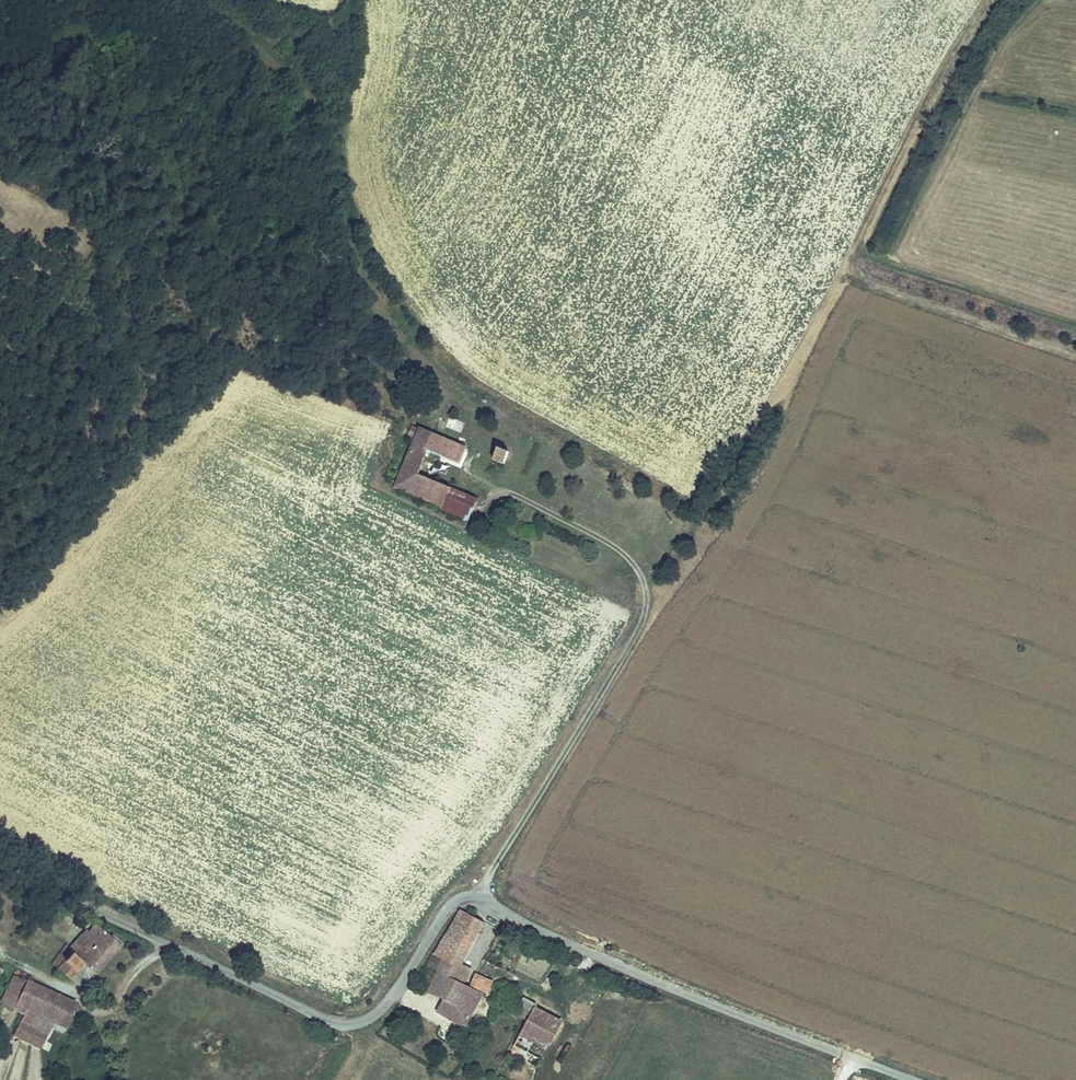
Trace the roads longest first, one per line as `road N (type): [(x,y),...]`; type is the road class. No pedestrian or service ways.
road 1 (unclassified): [(915,1079),(462,898),(371,1017),(325,1020),(0,866)]
road 2 (track): [(992,0),(918,120),(851,257),(871,286),(1075,354)]

